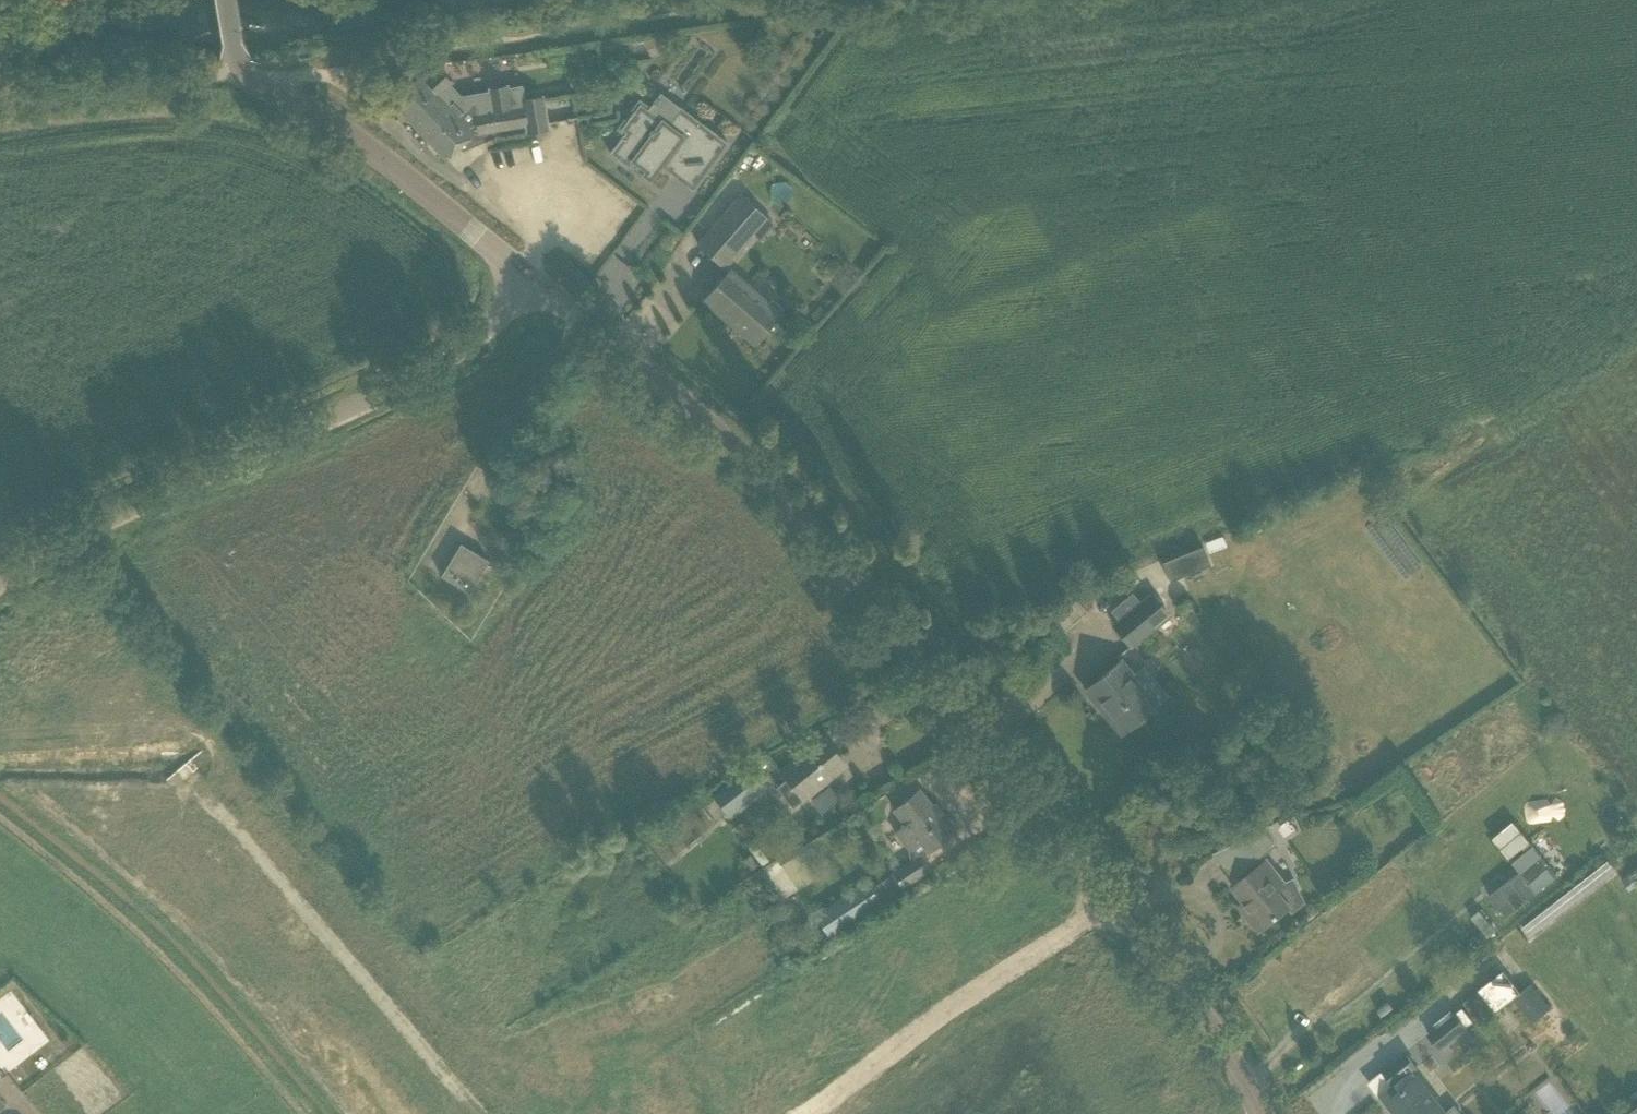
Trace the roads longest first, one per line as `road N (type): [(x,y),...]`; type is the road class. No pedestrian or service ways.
road 1 (unclassified): [(1124,904),(863,592),(704,420),(535,282)]
road 2 (unclassified): [(0,586),(72,538),(419,376),(466,347),(535,282)]
road 3 (unclassified): [(535,282),(356,145),(246,79),(225,0)]
road 4 (residential): [(1124,904),(962,1005),(813,1113)]
road 5 (unclassified): [(1260,1113),(1219,1039),(1124,904)]

